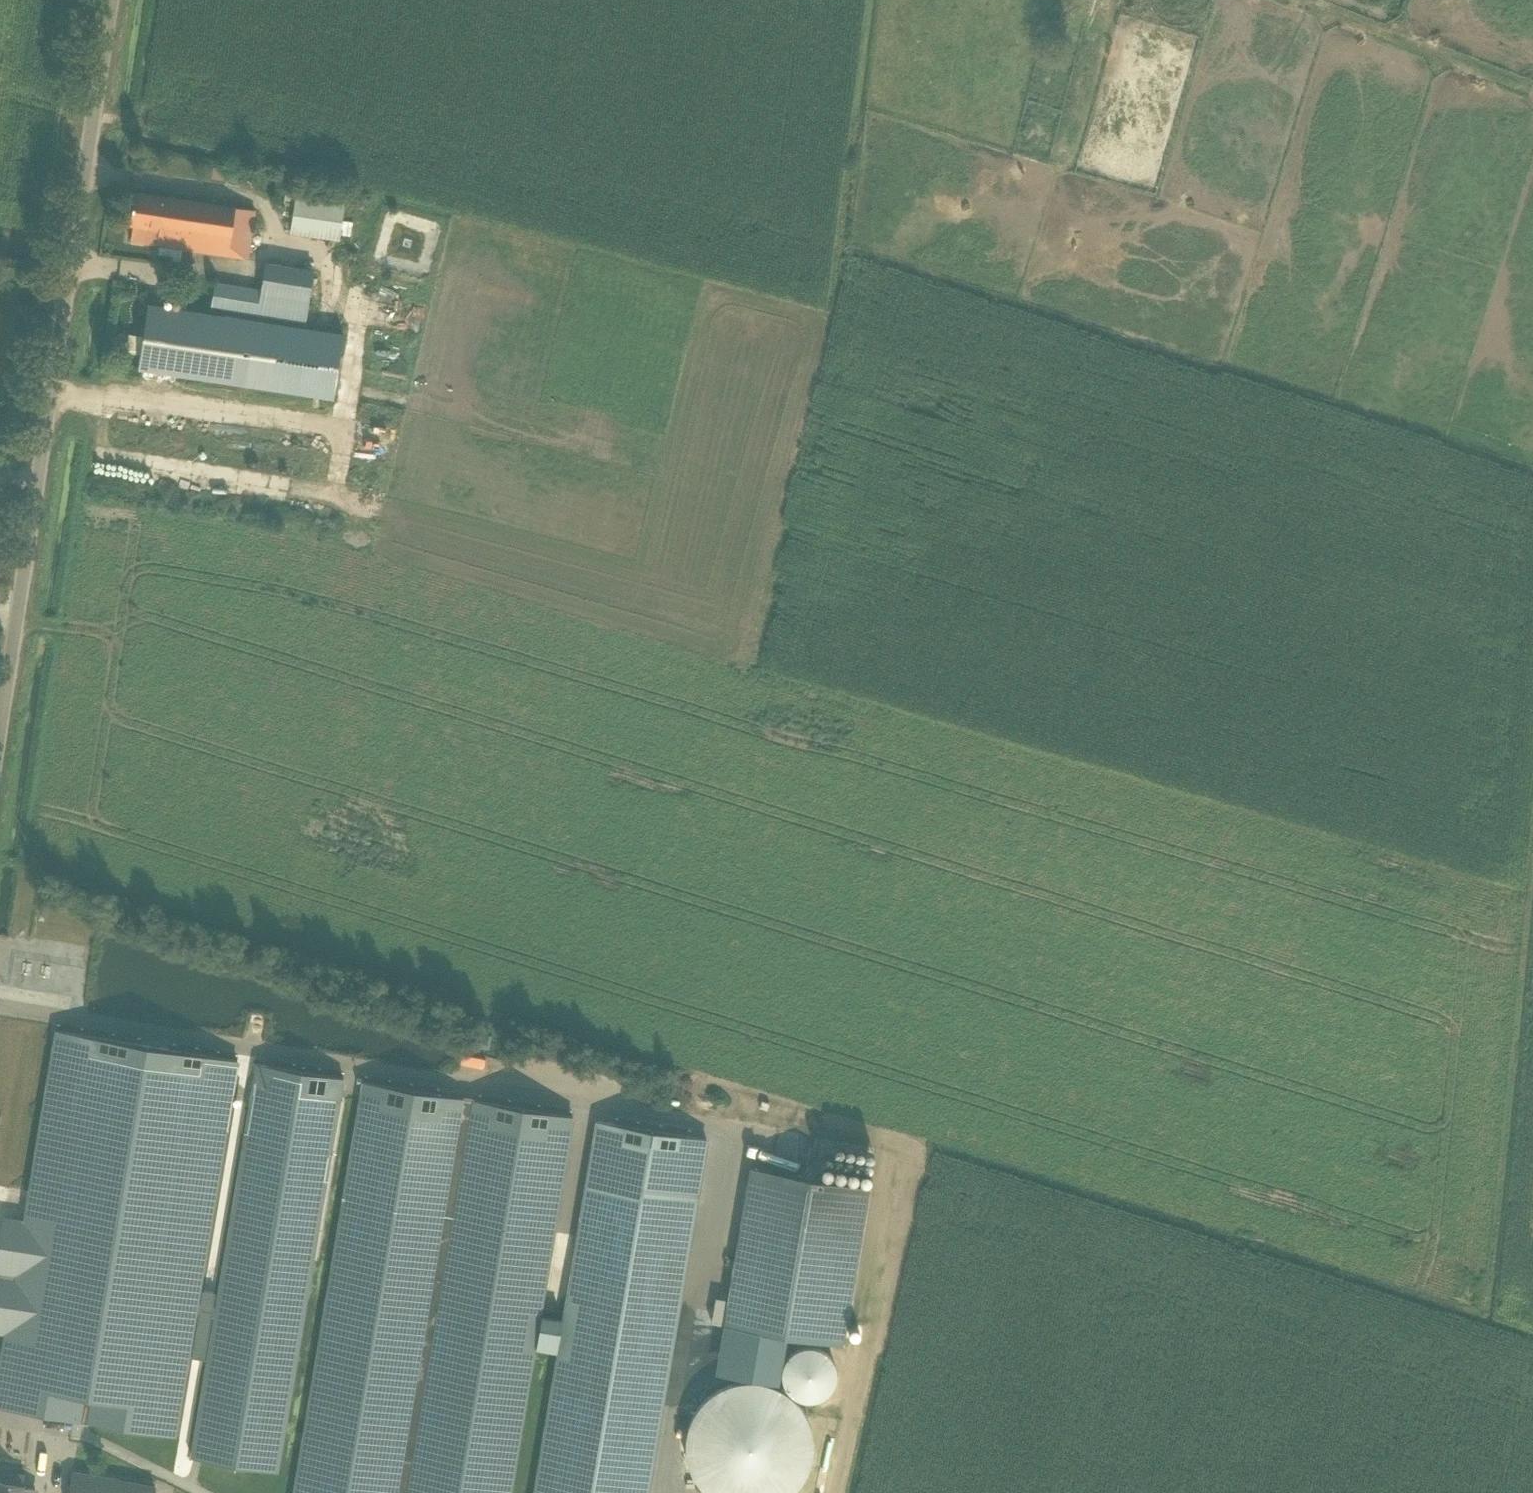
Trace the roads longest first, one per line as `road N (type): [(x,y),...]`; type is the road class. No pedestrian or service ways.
road 1 (unclassified): [(0,698),(111,0)]

